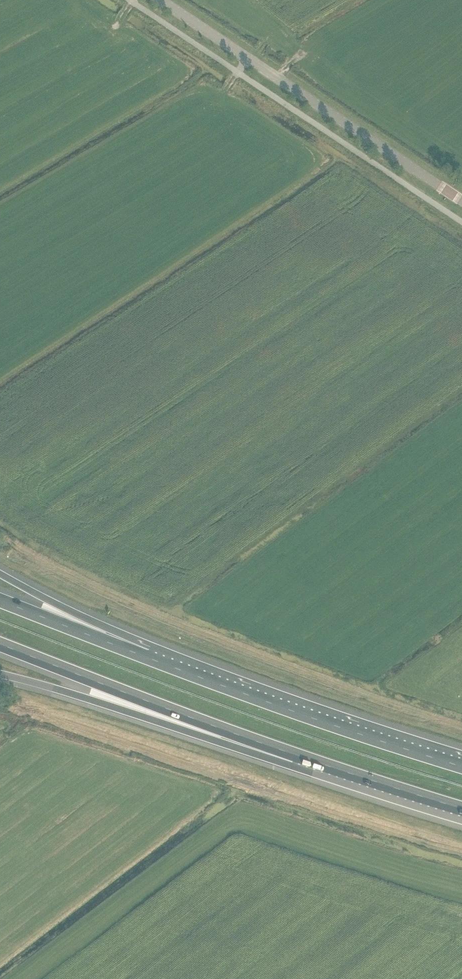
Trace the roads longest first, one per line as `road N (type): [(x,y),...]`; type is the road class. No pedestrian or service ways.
road 1 (tertiary): [(461,201),(161,0)]
road 2 (motorway): [(461,765),(148,658)]
road 3 (motorway): [(0,643),(296,755)]
road 4 (motorway): [(0,673),(256,754),(296,755)]
road 5 (motorway): [(296,755),(461,812)]
road 6 (motorway): [(148,658),(124,636),(0,574)]
road 7 (motorway): [(148,658),(0,600)]

